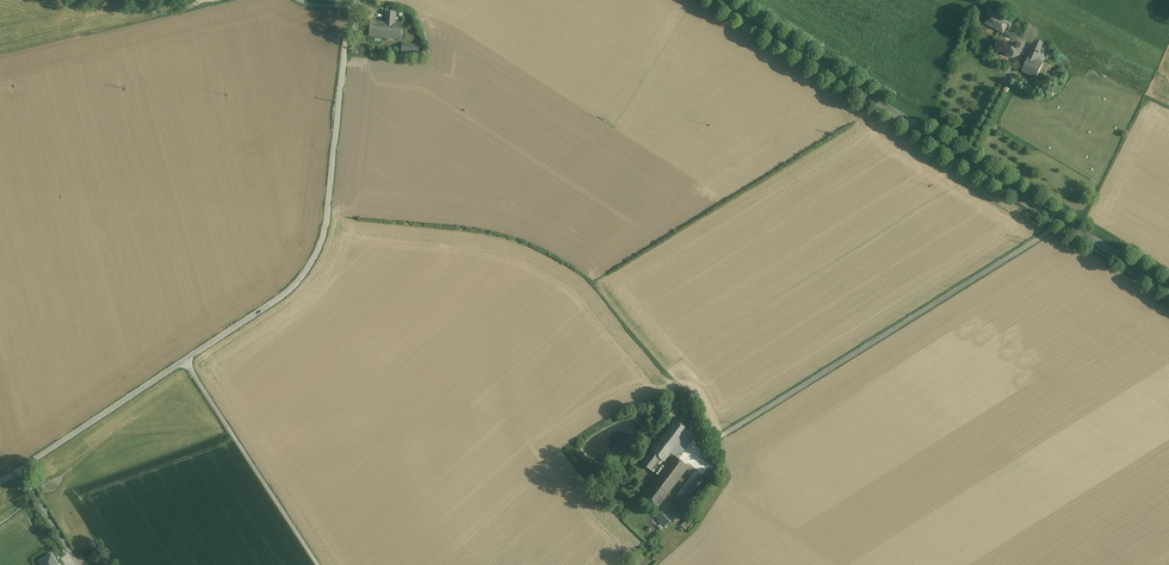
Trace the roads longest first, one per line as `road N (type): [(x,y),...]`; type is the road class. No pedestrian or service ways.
road 1 (secondary): [(1168,288),(719,0)]
road 2 (unclassified): [(357,0),(316,254),(285,293),(185,360)]
road 3 (unclassified): [(185,360),(318,564)]
road 4 (unclassified): [(185,360),(0,483)]

